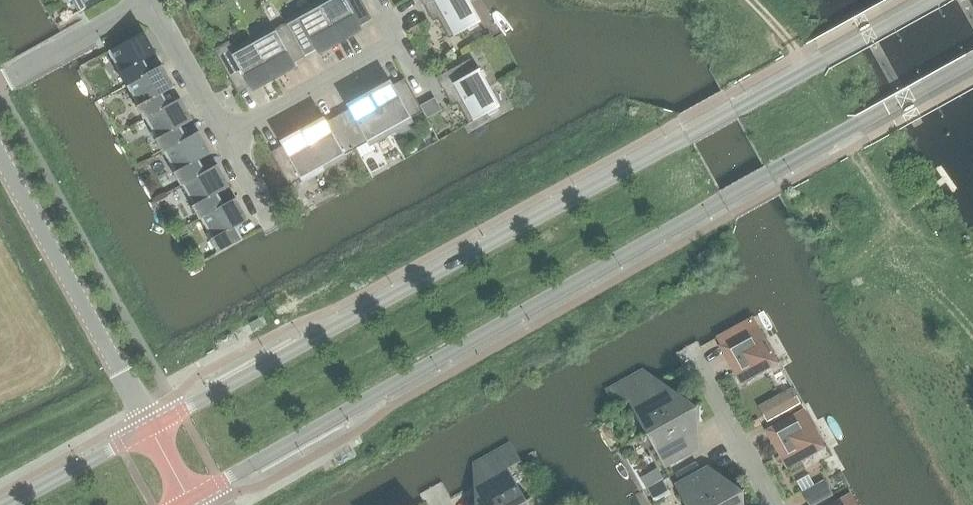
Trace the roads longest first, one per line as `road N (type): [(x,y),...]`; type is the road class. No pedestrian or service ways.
road 1 (tertiary): [(189,498),(972,63)]
road 2 (tertiary): [(934,0),(152,428)]
road 3 (tertiary): [(152,428),(0,157)]
road 4 (residential): [(397,42),(223,136)]
road 5 (track): [(844,134),(893,220),(961,266)]
road 6 (residential): [(768,504),(687,351)]
road 7 (residential): [(145,0),(0,80)]
road 8 (tertiary): [(152,428),(11,504)]
road 9 (residential): [(148,0),(223,136)]

